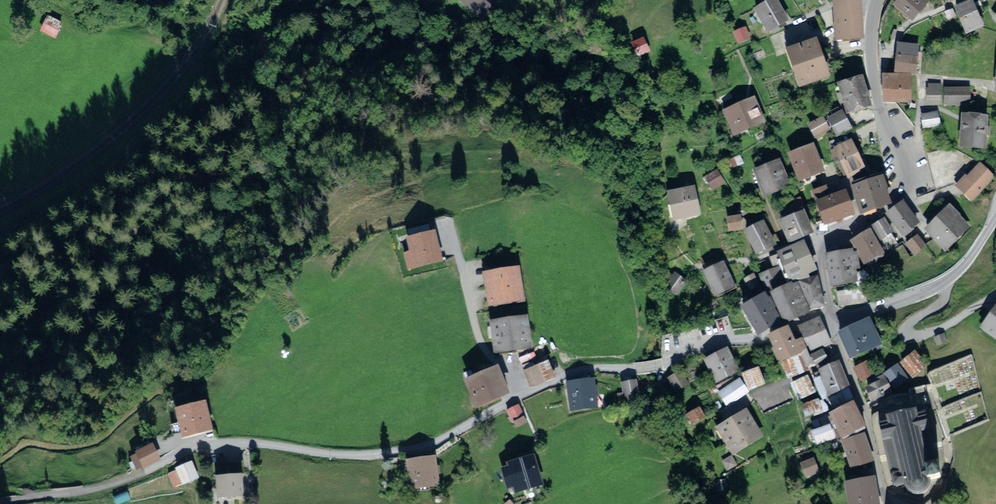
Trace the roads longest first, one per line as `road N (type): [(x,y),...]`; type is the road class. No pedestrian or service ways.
road 1 (residential): [(825,310),(652,368),(575,371),(447,437),(392,453),(201,446),(93,490),(0,502)]
road 2 (tertiary): [(831,306),(822,240),(901,206),(911,183),(884,115),(876,48)]
road 3 (residential): [(902,503),(882,489),(865,409),(832,322)]
road 4 (tertiary): [(844,316),(955,276),(995,216)]

